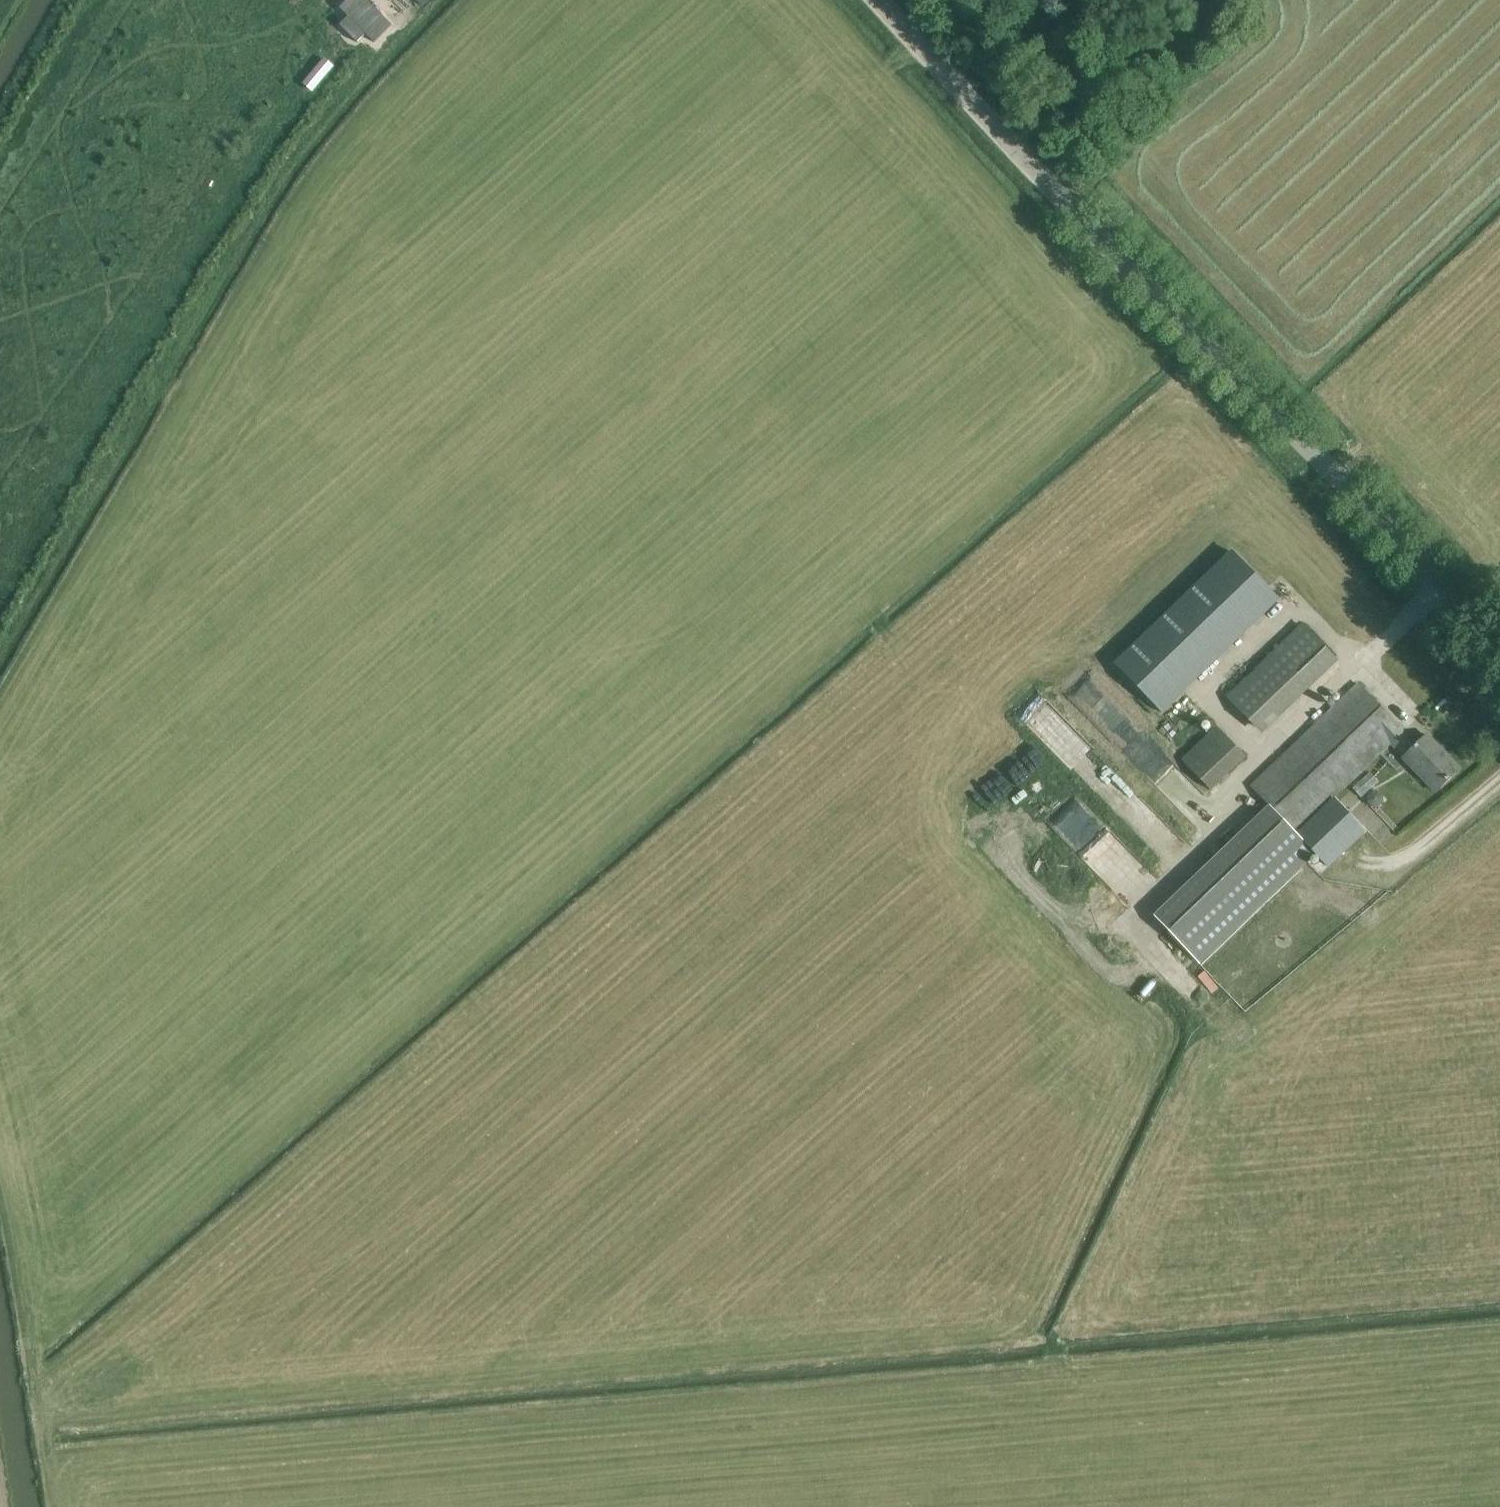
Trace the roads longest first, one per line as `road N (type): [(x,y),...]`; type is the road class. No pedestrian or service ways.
road 1 (unclassified): [(1499,643),(880,0)]

